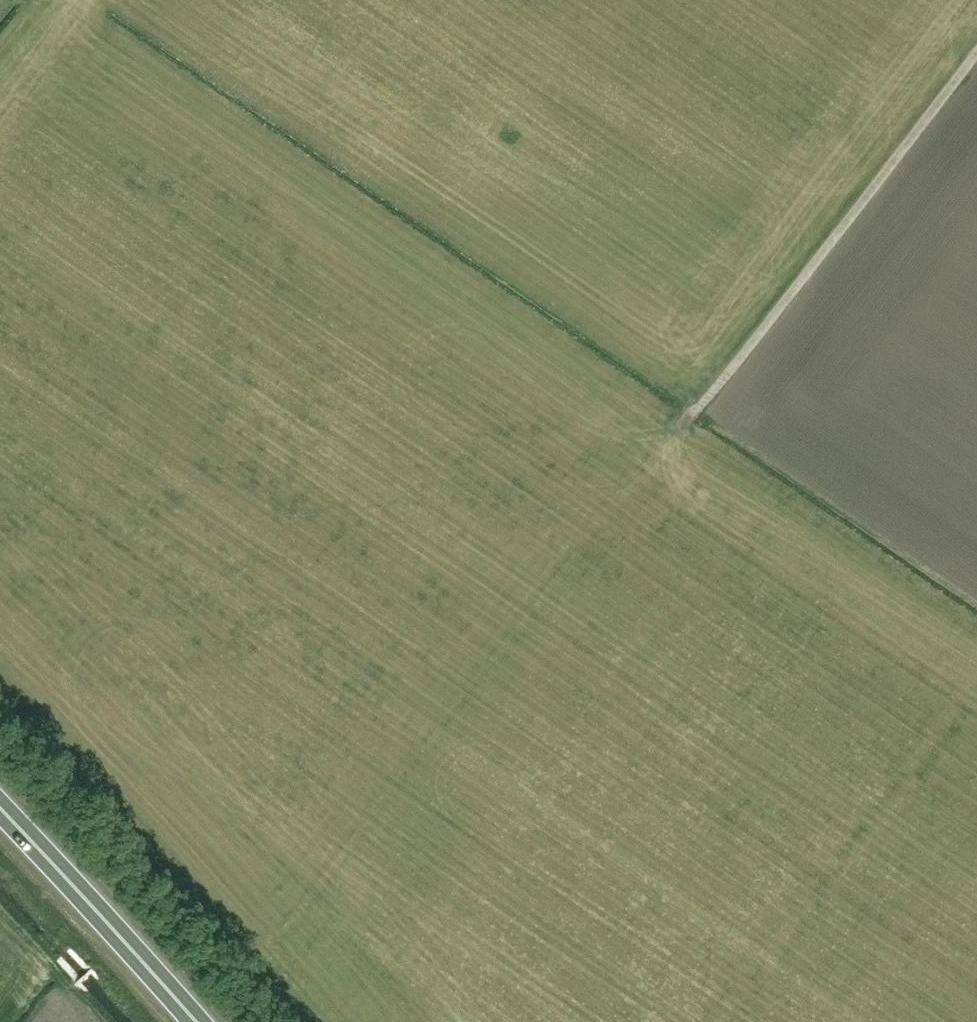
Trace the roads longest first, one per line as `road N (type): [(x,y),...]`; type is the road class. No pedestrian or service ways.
road 1 (trunk): [(197,1021),(0,809)]

